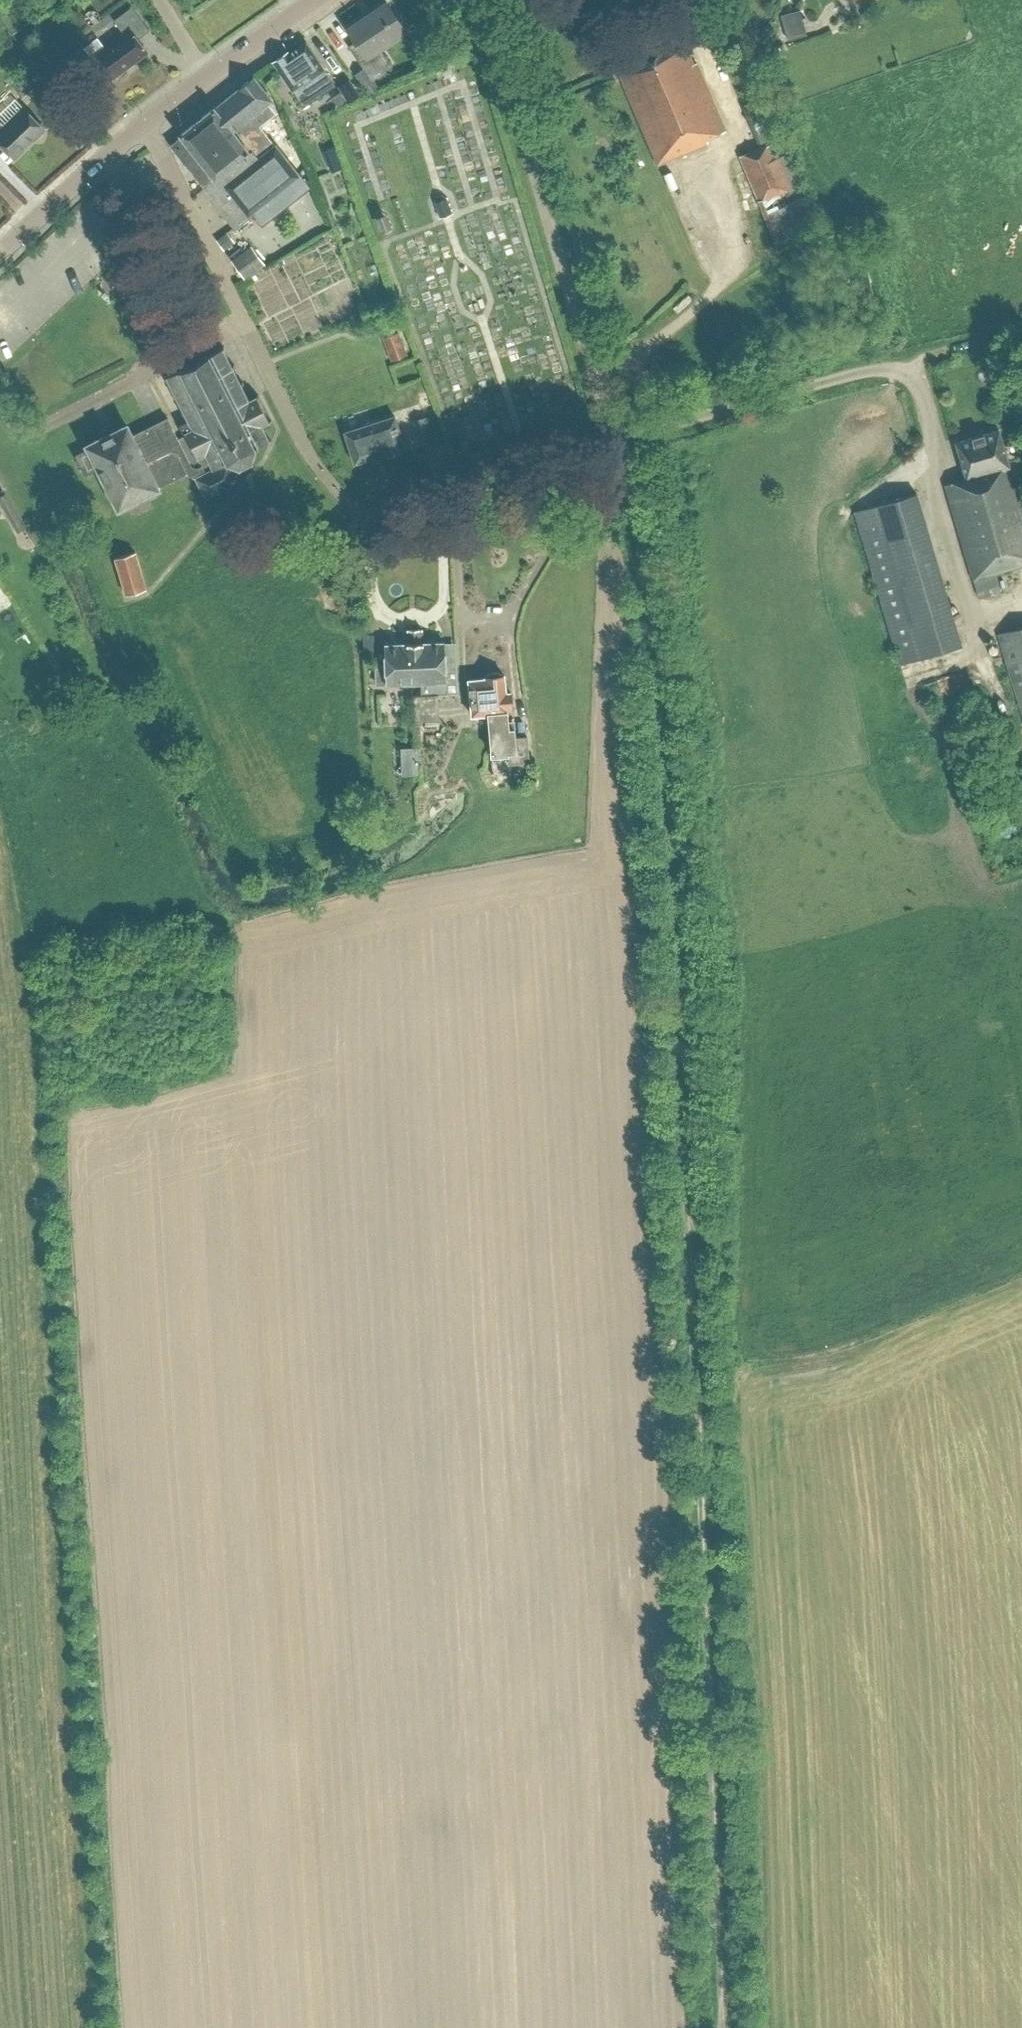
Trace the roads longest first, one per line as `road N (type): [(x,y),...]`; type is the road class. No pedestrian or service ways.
road 1 (track): [(616,452),(654,668),(676,902),(723,2027)]
road 2 (unclassified): [(616,452),(368,521),(311,456),(145,122)]
road 3 (unclassified): [(612,438),(483,0)]
road 4 (unclassified): [(612,438),(860,371),(897,369)]
road 5 (tertiary): [(0,250),(145,122)]
road 6 (tertiary): [(206,76),(312,0)]

